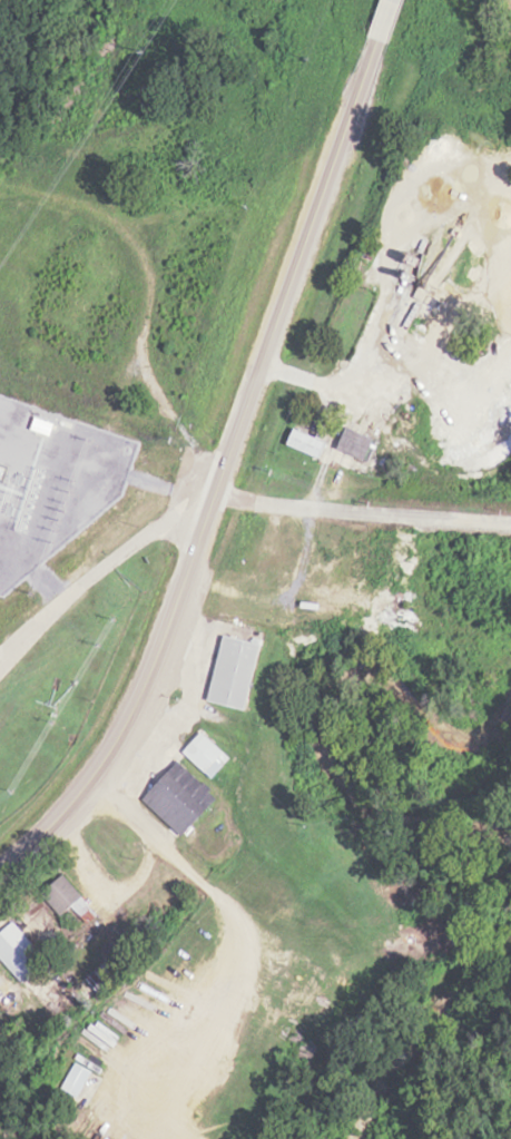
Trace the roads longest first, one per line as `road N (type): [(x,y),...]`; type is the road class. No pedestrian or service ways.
road 1 (tertiary): [(0,869),(66,817),(112,754),(158,668),(374,43)]
road 2 (residential): [(510,521),(203,489),(0,651)]
road 3 (residential): [(203,489),(139,359),(131,243),(78,205)]

